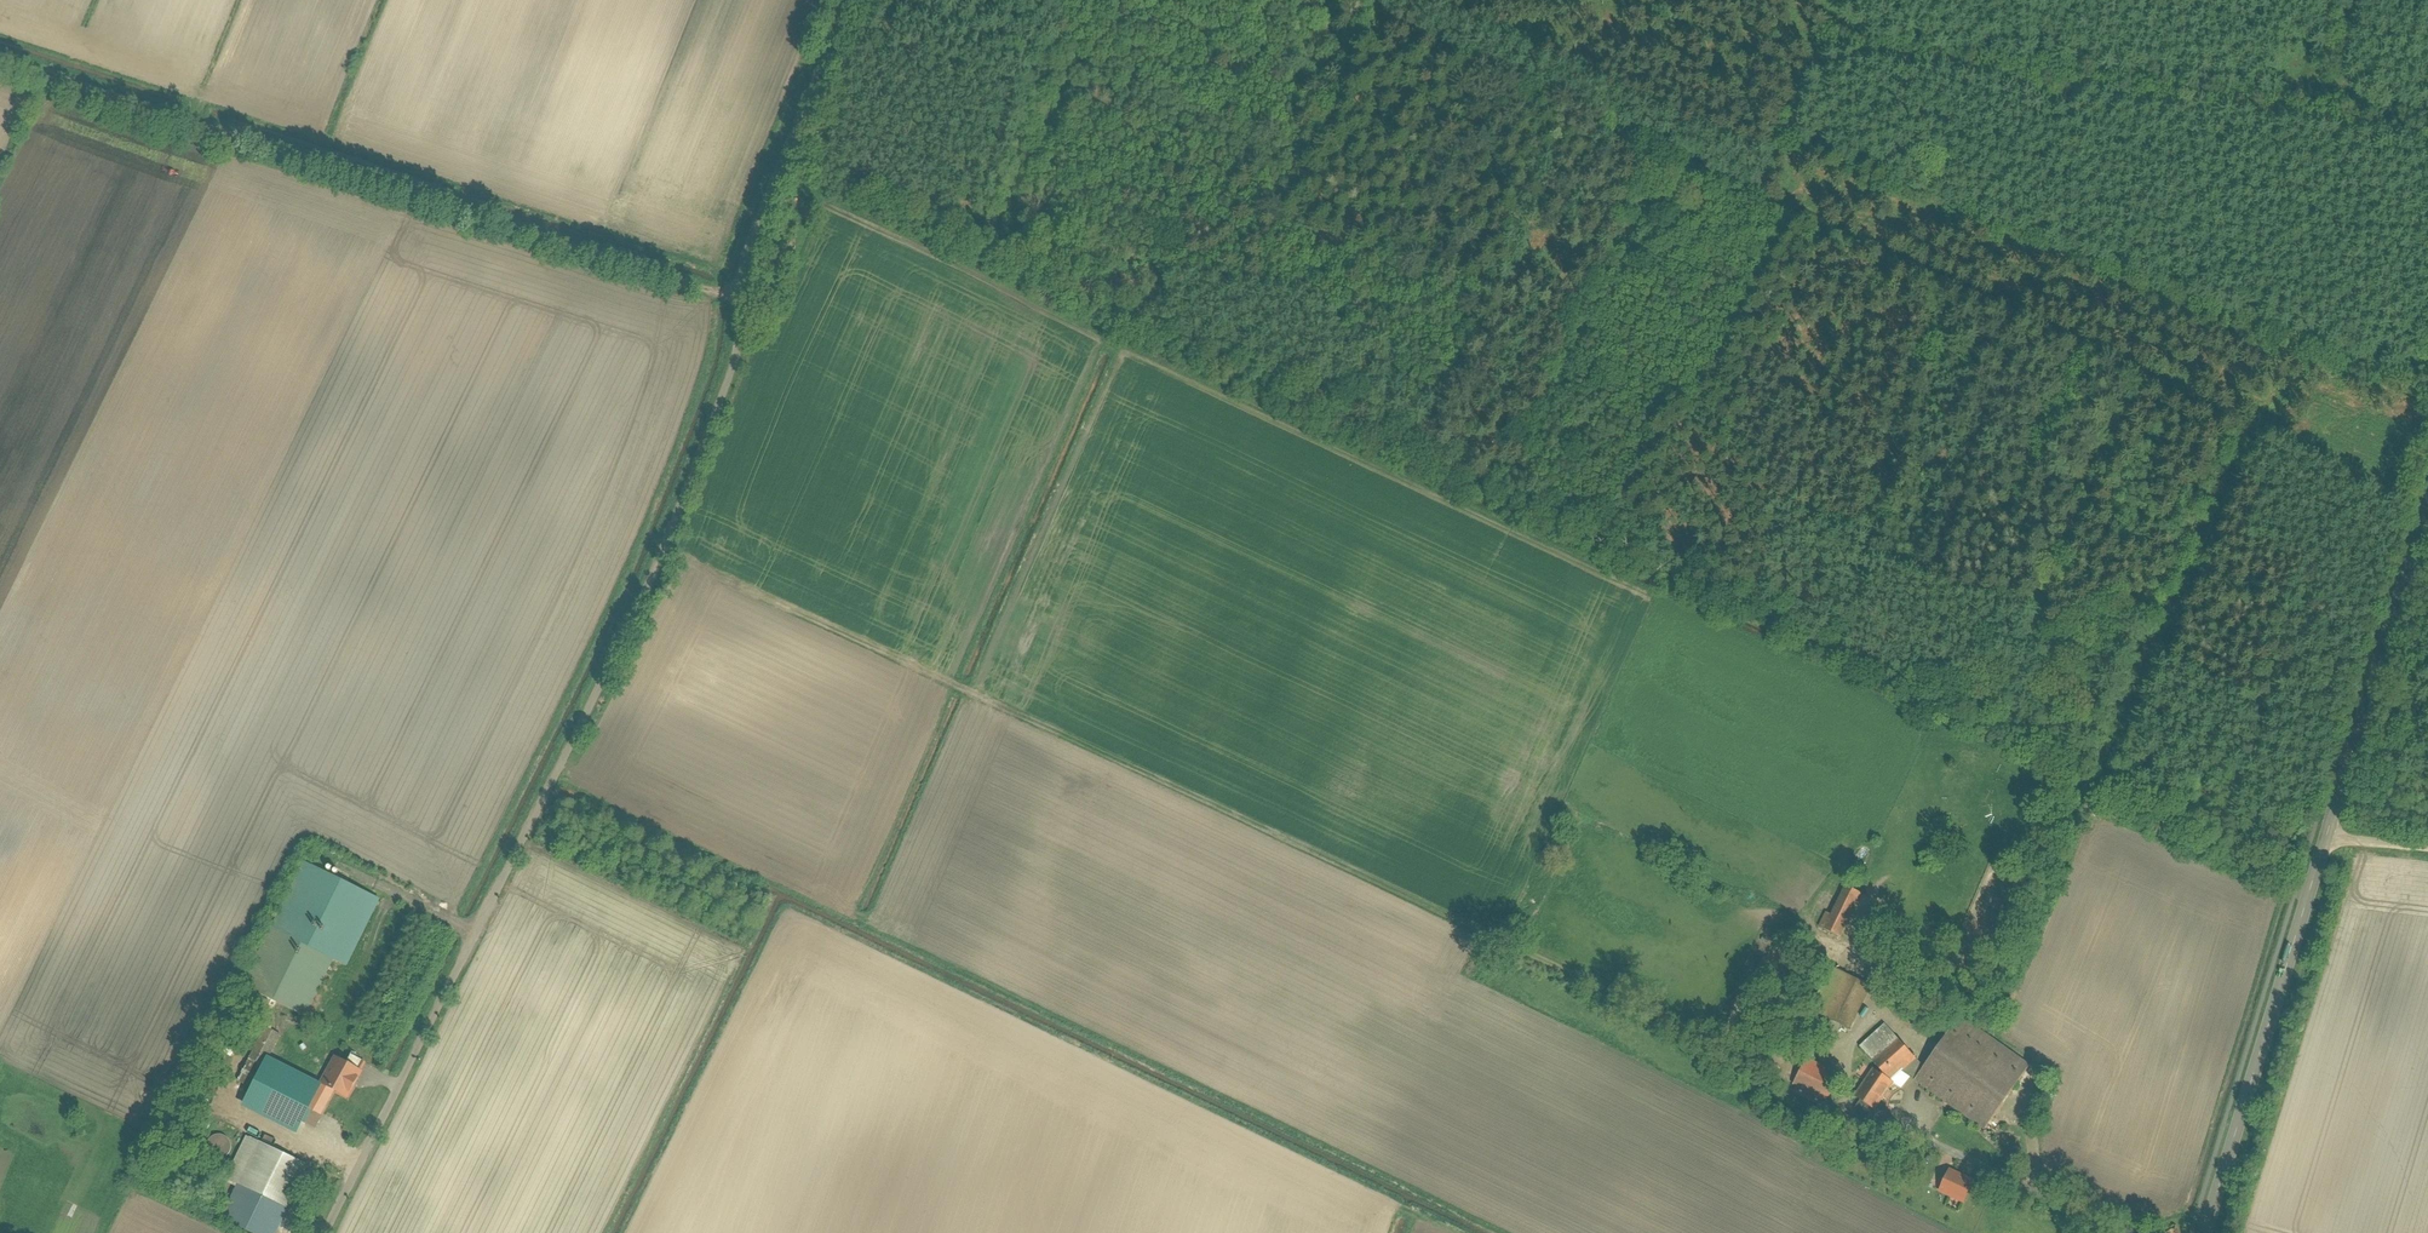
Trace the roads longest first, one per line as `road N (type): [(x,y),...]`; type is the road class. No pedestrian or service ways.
road 1 (unclassified): [(323,1232),(654,546),(733,362),(745,220),(832,0)]
road 2 (track): [(654,546),(1744,1055)]
road 3 (track): [(1346,0),(2427,509)]
road 4 (track): [(735,299),(0,52)]
road 5 (tertiary): [(2204,1232),(2328,838)]
road 6 (tertiary): [(2328,838),(2427,511)]

